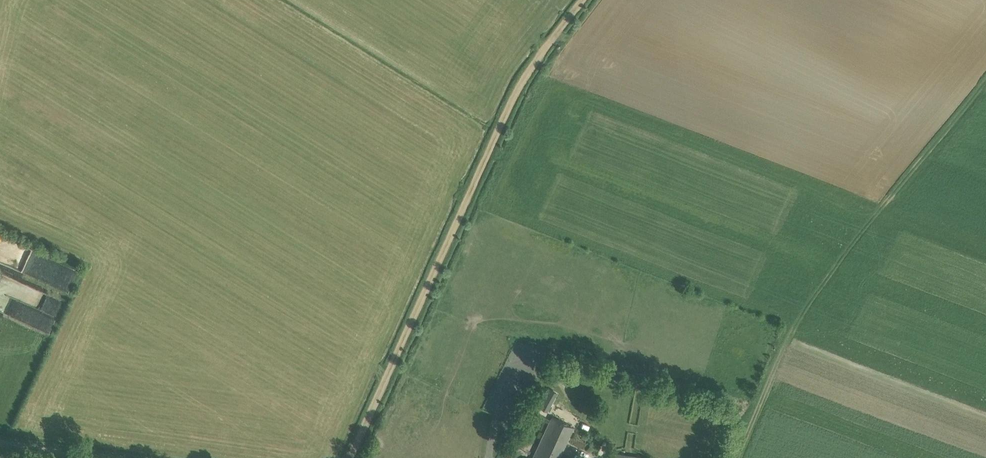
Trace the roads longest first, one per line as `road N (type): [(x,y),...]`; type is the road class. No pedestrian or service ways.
road 1 (track): [(587,0),(517,94),(351,457)]

